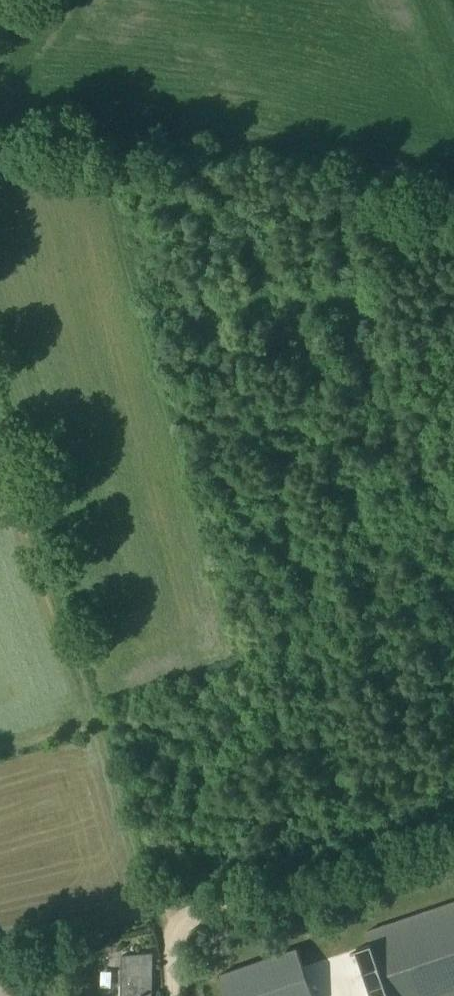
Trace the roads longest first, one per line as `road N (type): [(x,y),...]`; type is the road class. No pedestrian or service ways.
road 1 (track): [(164,941),(113,763),(0,429)]
road 2 (track): [(0,146),(453,199)]
road 3 (track): [(453,849),(188,921),(164,941)]

